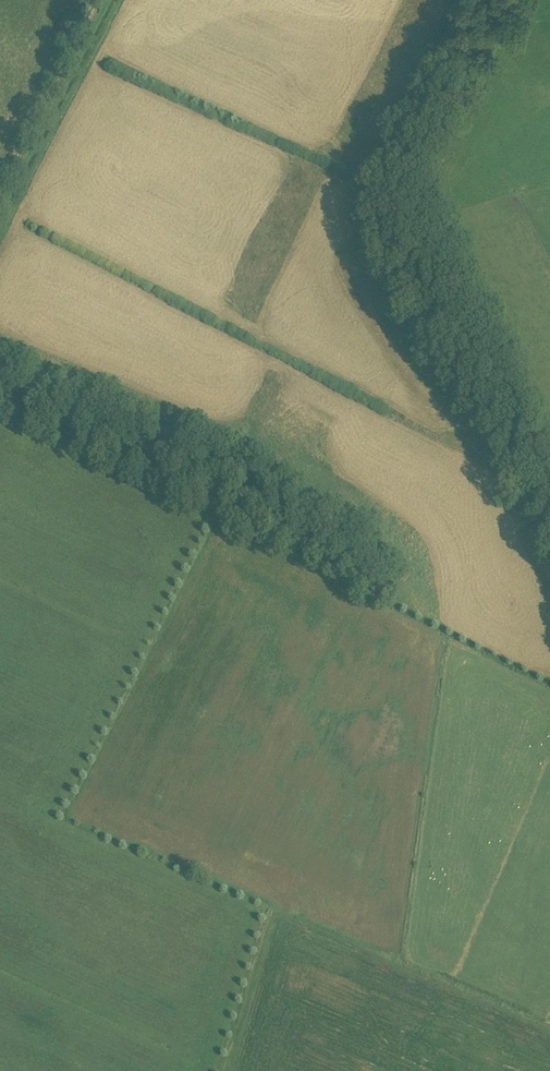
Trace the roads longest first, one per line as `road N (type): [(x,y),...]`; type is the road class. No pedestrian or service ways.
road 1 (track): [(0,211),(107,0)]

